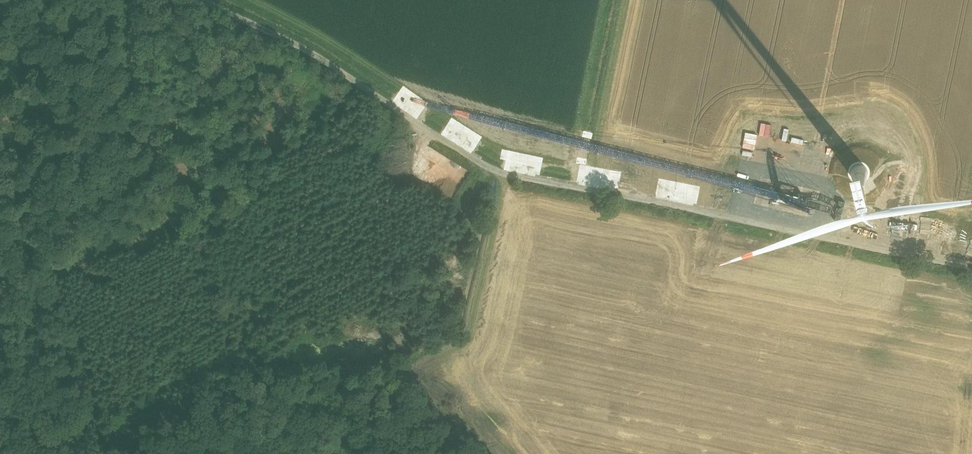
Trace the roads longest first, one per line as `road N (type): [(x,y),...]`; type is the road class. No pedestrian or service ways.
road 1 (track): [(971,270),(503,179),(314,56),(196,0)]

